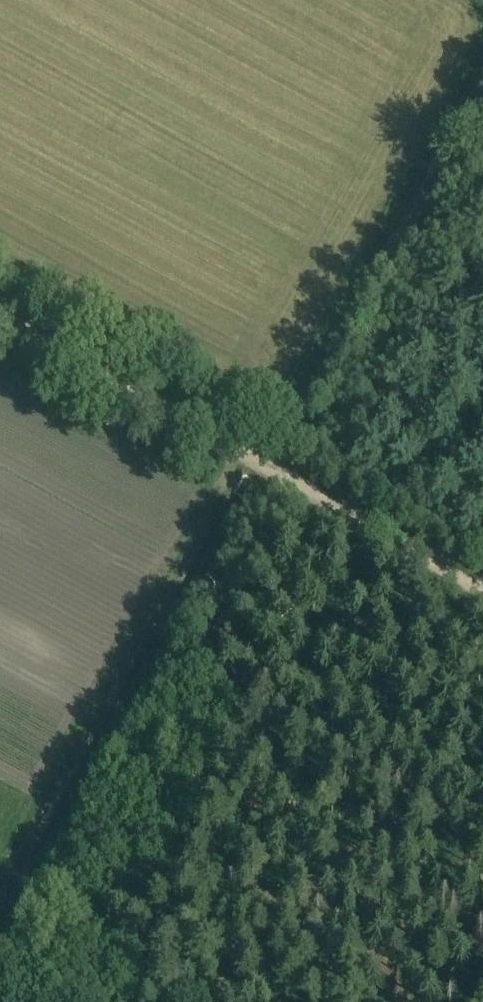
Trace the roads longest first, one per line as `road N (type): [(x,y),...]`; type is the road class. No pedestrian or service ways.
road 1 (track): [(268,468),(0,961)]
road 2 (track): [(268,468),(482,82)]
road 3 (track): [(0,318),(268,468)]
road 4 (track): [(268,468),(482,588)]

